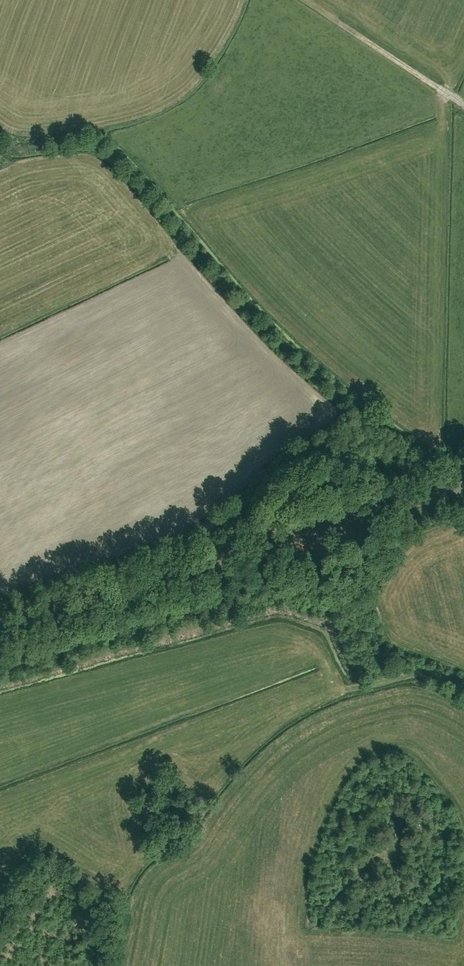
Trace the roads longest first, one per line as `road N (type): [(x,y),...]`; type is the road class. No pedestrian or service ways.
road 1 (residential): [(0,631),(463,487)]
road 2 (track): [(300,0),(463,109)]

